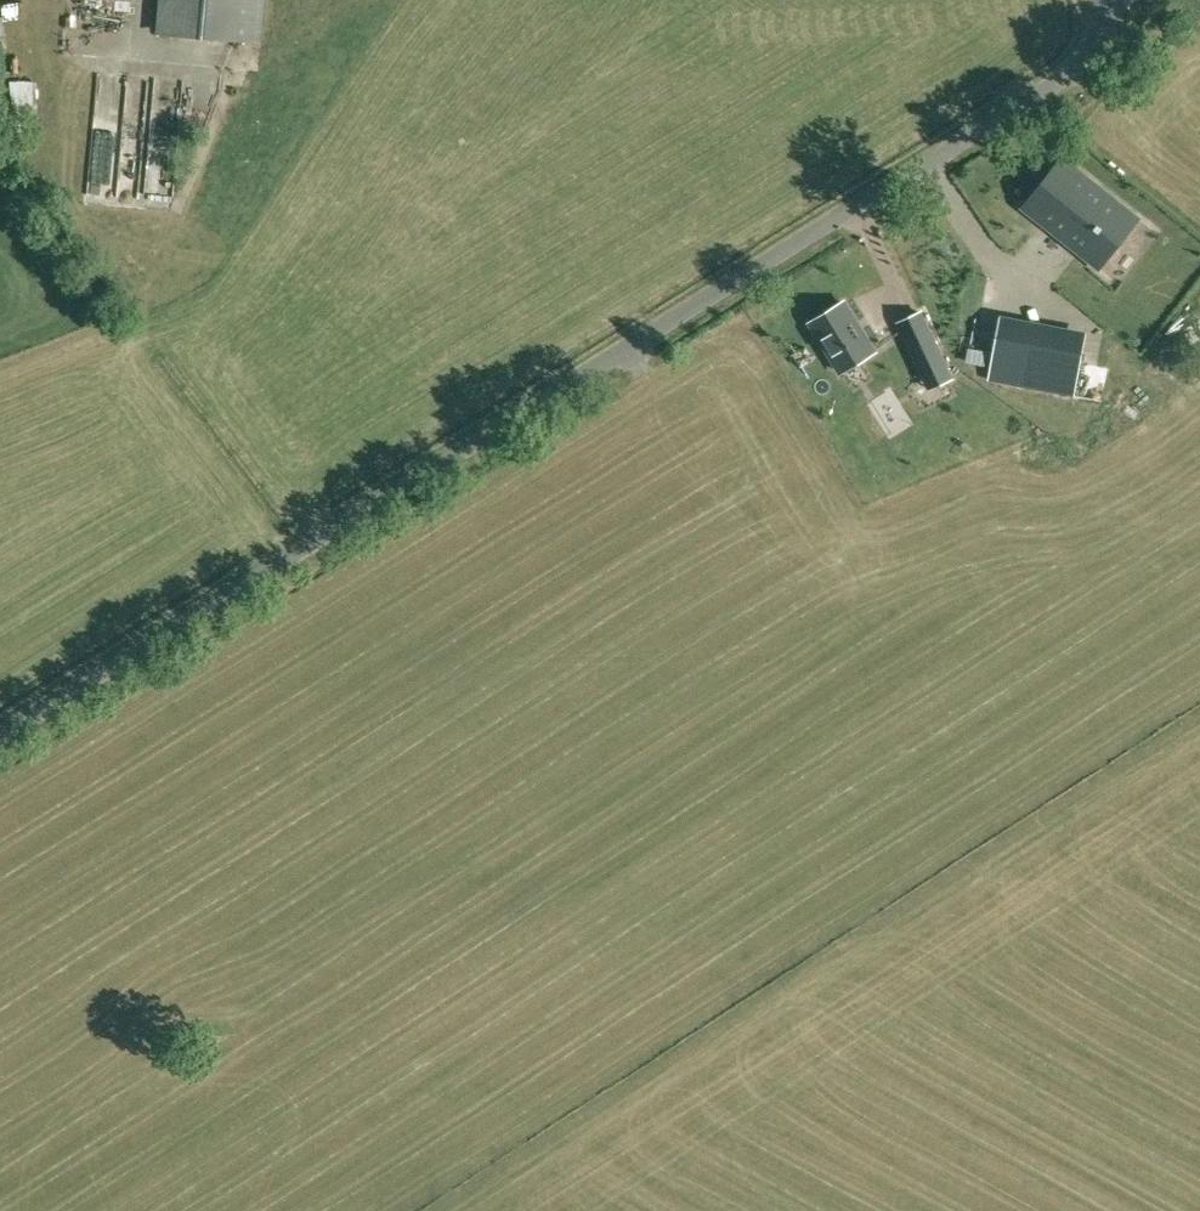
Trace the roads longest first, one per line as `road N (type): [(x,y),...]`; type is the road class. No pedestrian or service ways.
road 1 (unclassified): [(0,735),(994,123),(1064,74),(1091,42),(1110,0)]

